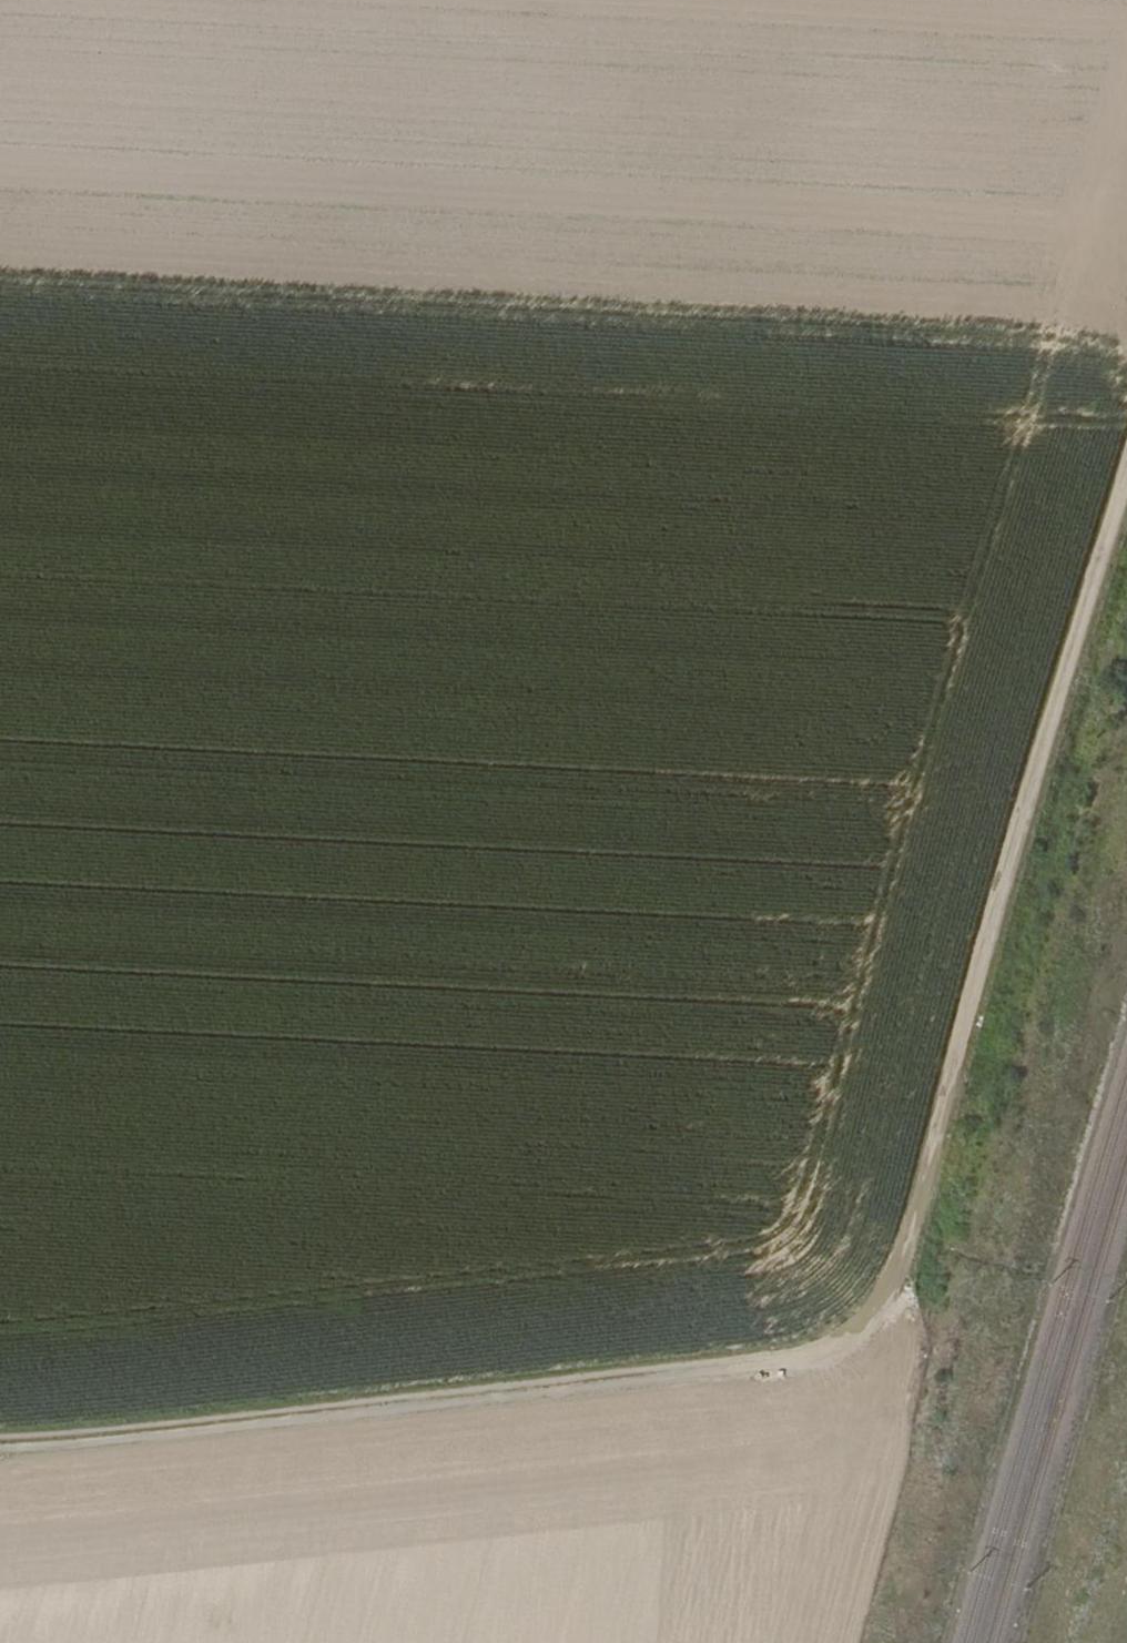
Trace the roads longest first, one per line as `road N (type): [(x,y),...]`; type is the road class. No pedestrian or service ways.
road 1 (track): [(1126,519),(957,1069),(899,1290),(848,1340),(726,1370),(146,1433),(0,1438)]

